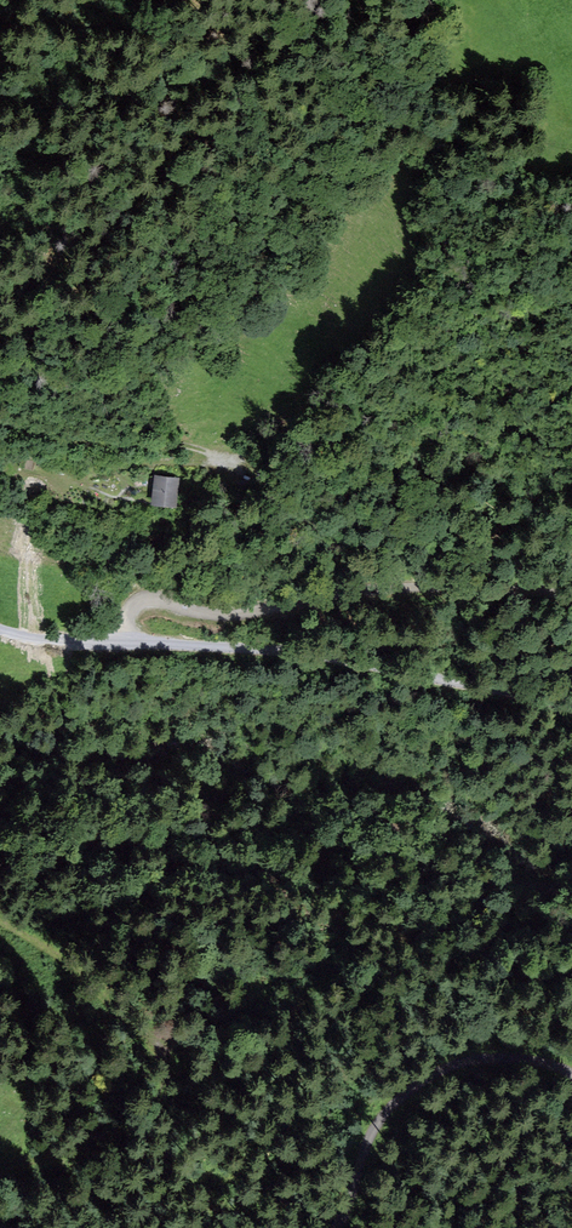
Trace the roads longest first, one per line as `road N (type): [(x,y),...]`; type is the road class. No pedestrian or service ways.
road 1 (unclassified): [(129,643),(129,611),(146,599),(233,617),(400,589),(571,597)]
road 2 (unclassified): [(129,643),(295,652),(571,707)]
road 3 (track): [(0,1172),(142,1117),(166,1080),(159,1053),(77,966),(0,923)]
road 4 (track): [(117,497),(90,490),(84,480),(98,469),(223,459)]
road 5 (unclassified): [(0,628),(129,643)]

